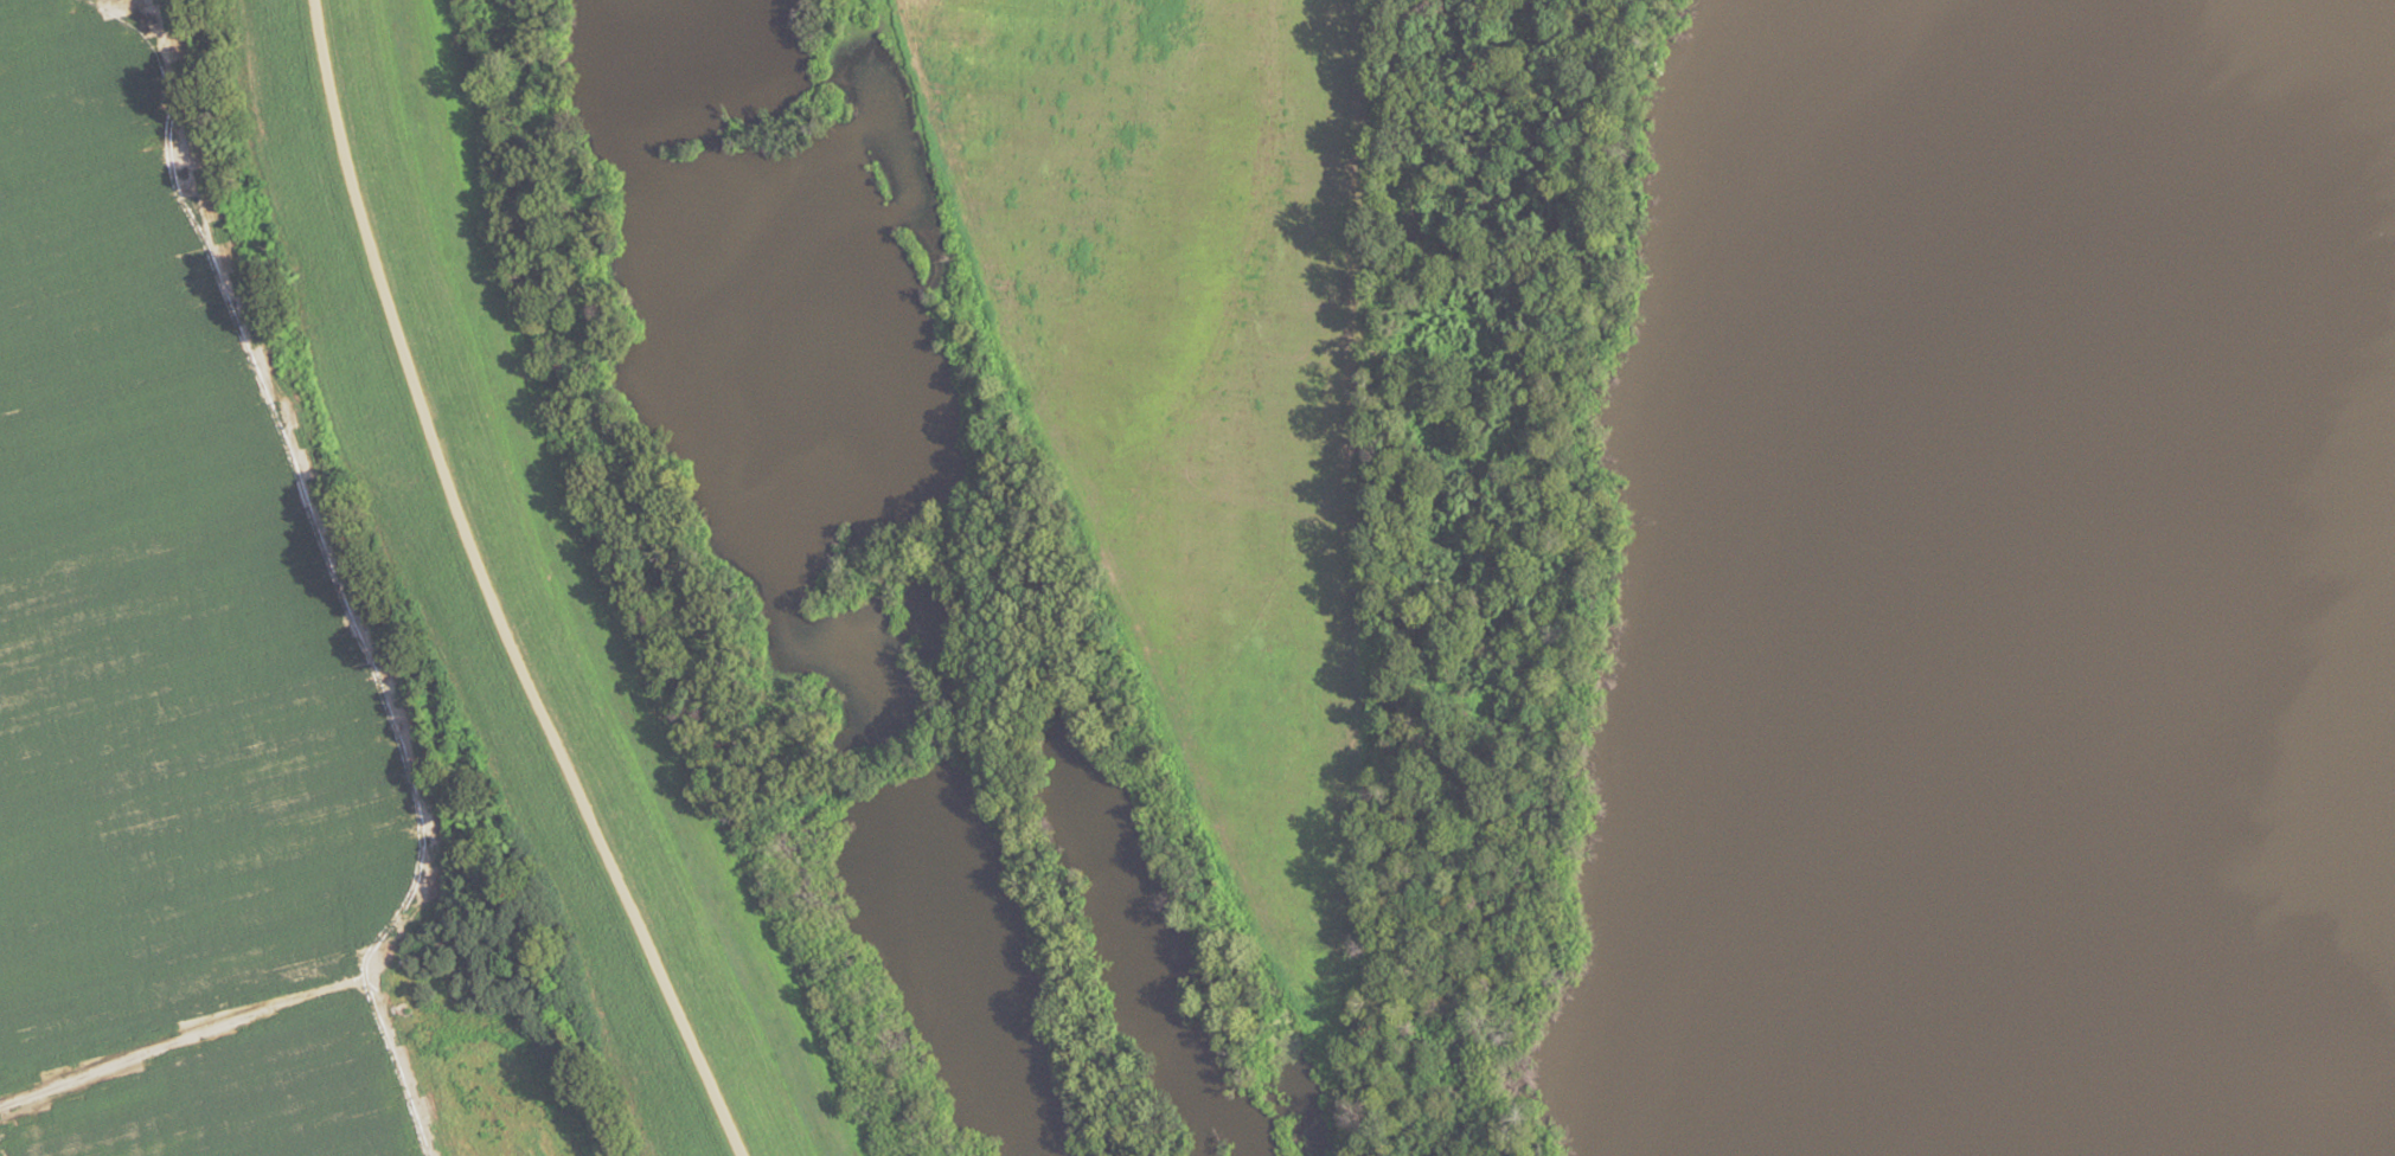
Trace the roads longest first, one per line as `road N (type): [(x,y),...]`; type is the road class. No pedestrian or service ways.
road 1 (residential): [(741,1155),(500,621),(373,268),(313,0)]

